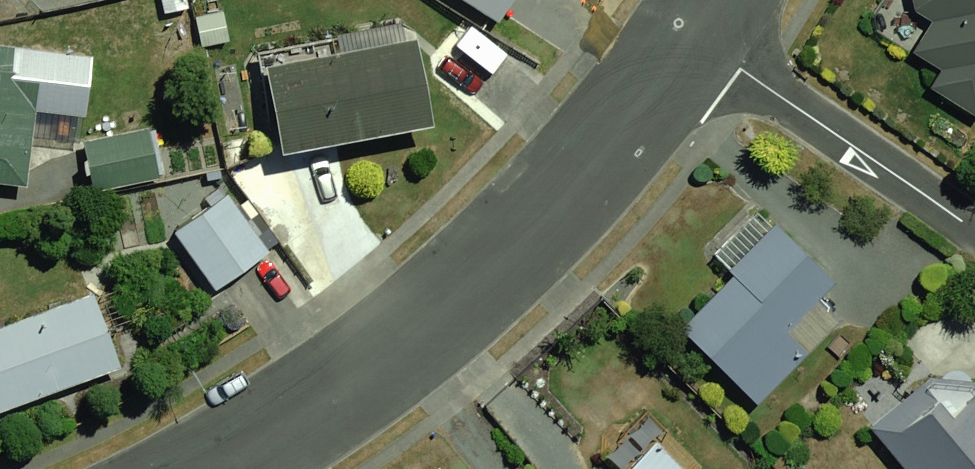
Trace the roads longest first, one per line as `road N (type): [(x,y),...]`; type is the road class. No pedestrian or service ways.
road 1 (residential): [(217,468),(413,339),(516,244),(639,112),(695,37)]
road 2 (residential): [(695,37),(974,231)]

